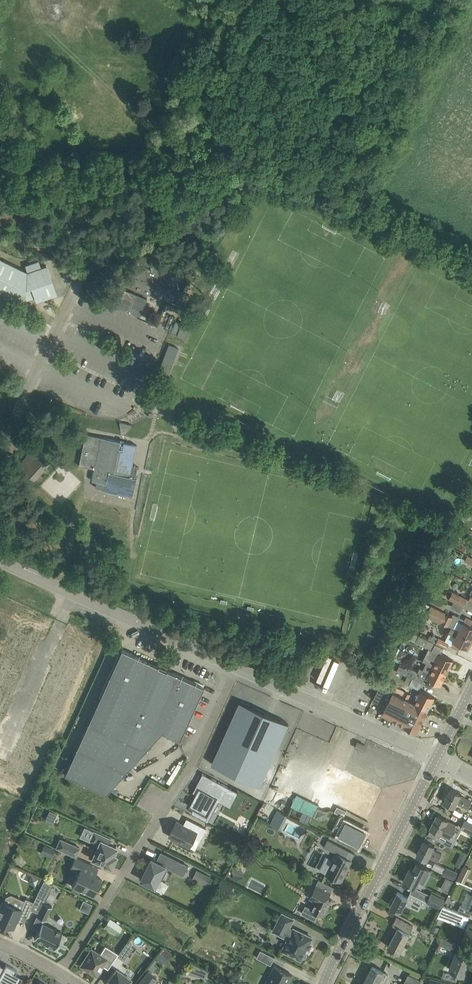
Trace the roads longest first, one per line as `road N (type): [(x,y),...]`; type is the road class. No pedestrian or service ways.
road 1 (unclassified): [(0,560),(436,758)]
road 2 (track): [(161,123),(239,170),(237,194),(77,284)]
road 3 (secondary): [(324,983),(436,758)]
road 4 (residential): [(166,805),(60,973)]

